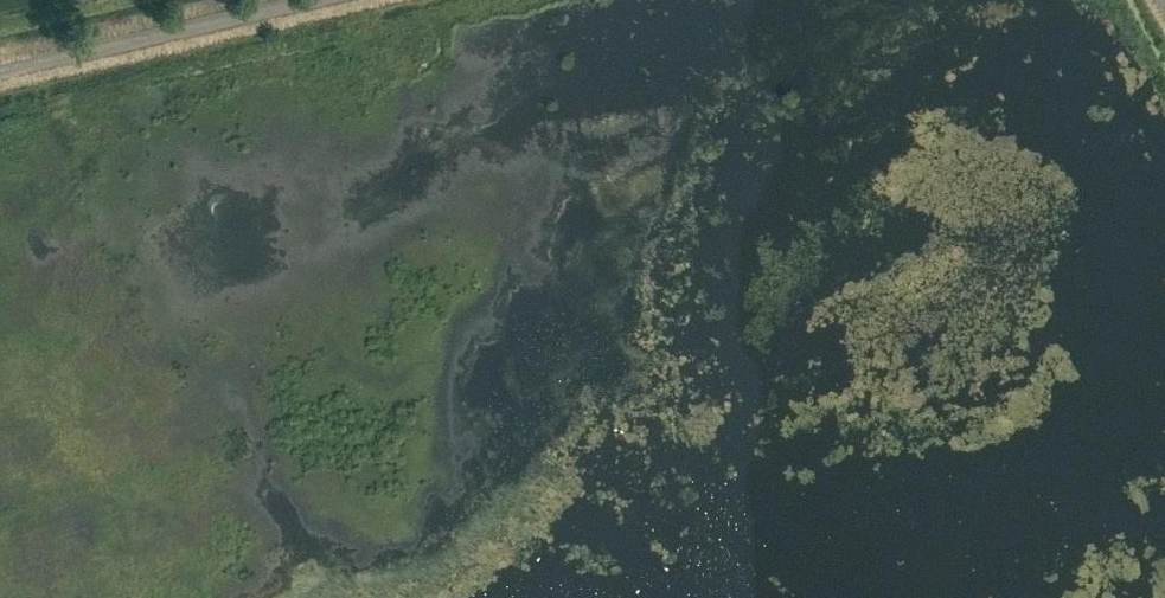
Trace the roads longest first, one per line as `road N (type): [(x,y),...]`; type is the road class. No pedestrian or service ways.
road 1 (unclassified): [(0,68),(301,0)]

